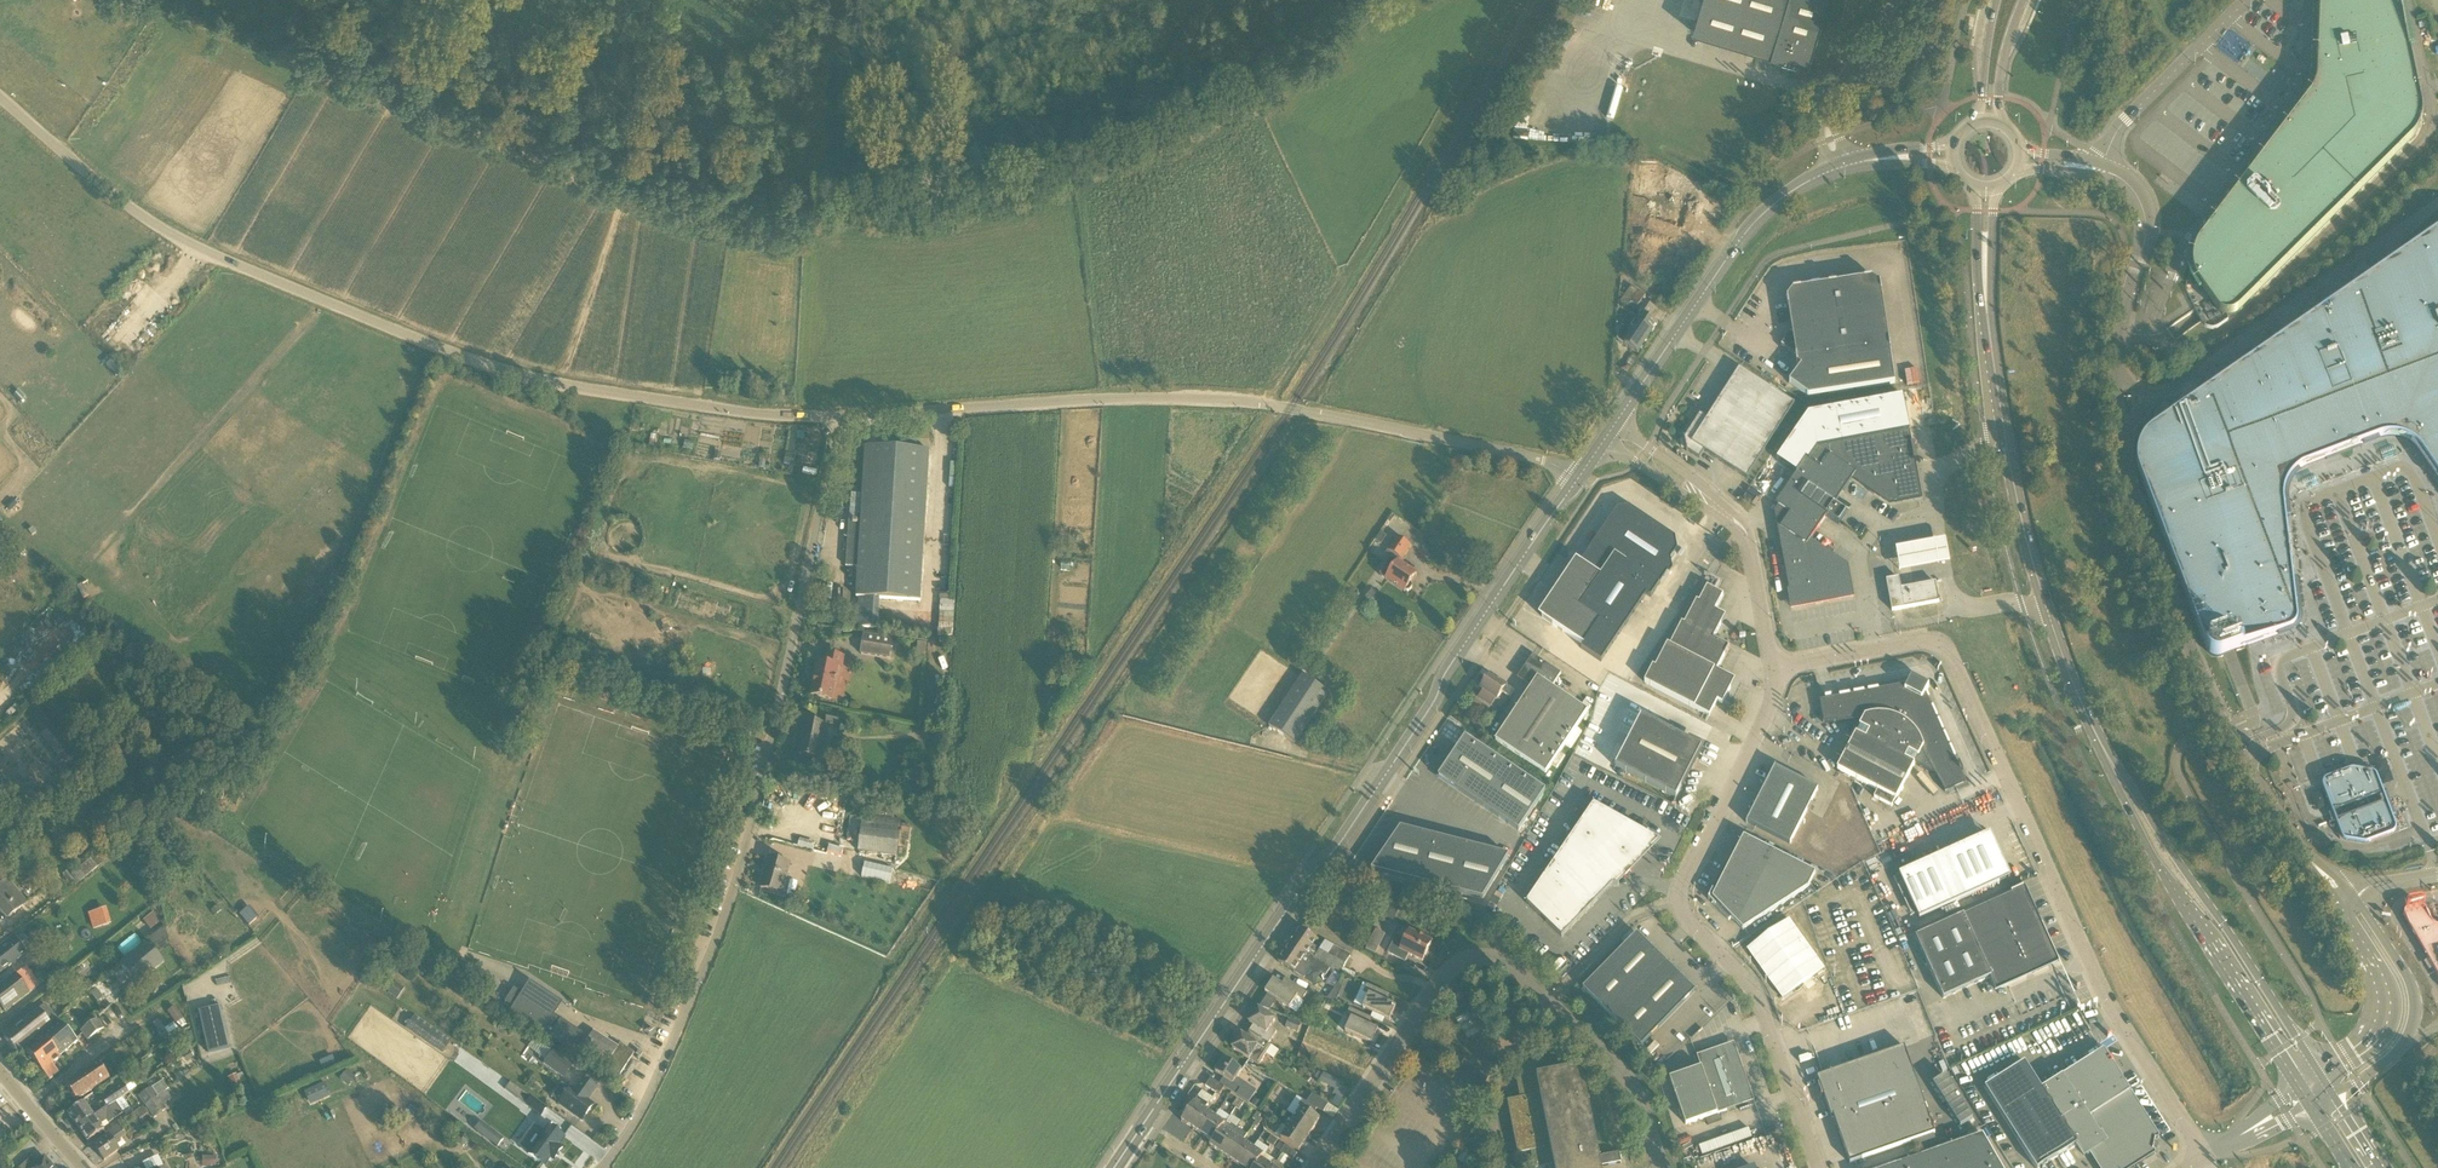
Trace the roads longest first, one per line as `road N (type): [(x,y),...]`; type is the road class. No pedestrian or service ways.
road 1 (track): [(1339,0),(1145,129),(1054,165),(892,204),(768,196),(675,166),(316,0)]
road 2 (unclassified): [(0,98),(137,212),(203,250),(422,342),(558,384),(764,415),(836,418)]
road 3 (unclassified): [(2022,161),(2102,170),(2140,202),(2147,233),(2122,328),(2120,377),(2125,455),(2144,527),(2243,758),(2307,857),(2345,899)]
road 4 (tertiary): [(1145,1123),(1316,867),(1338,847),(1577,480)]
road 5 (unclassified): [(836,418),(1103,399),(1224,400),(1548,462),(1577,480)]
road 6 (unclassified): [(2208,1158),(2109,1005),(1948,650),(1922,642),(1774,668)]
road 7 (unclassified): [(675,1033),(748,854),(836,418)]
road 8 (secondary): [(1986,190),(1989,328),(2022,520),(2061,654),(2101,747)]
road 9 (unclassified): [(1817,1167),(1760,1002),(1680,904),(1769,712),(1774,668)]
road 10 (residential): [(1316,1167),(1441,983),(1482,960),(1506,966),(1634,1086),(1661,1167)]
road 11 (secondary): [(2101,747),(2167,885),(2300,1088)]
road 12 (secondary): [(2320,1075),(2101,747)]
road 13 (tertiary): [(1608,435),(1745,236),(1806,182),(1841,168)]
road 14 (unclassified): [(1774,668),(1750,551),(1736,525),(1608,435)]
road 15 (unclassified): [(2335,1099),(2401,1050),(2416,1004),(2394,955),(2345,899)]
road 16 (unclassified): [(2345,899),(2380,977),(2382,1020),(2368,1046),(2320,1075)]
road 17 (unclassified): [(1841,168),(1828,115),(1899,0)]
road 18 (residential): [(604,1167),(675,1033)]
road 19 (secondary): [(2001,125),(2003,63),(2024,0)]
road 20 (secondary): [(1997,0),(1978,125)]
road 21 (residential): [(82,1167),(0,1073)]

